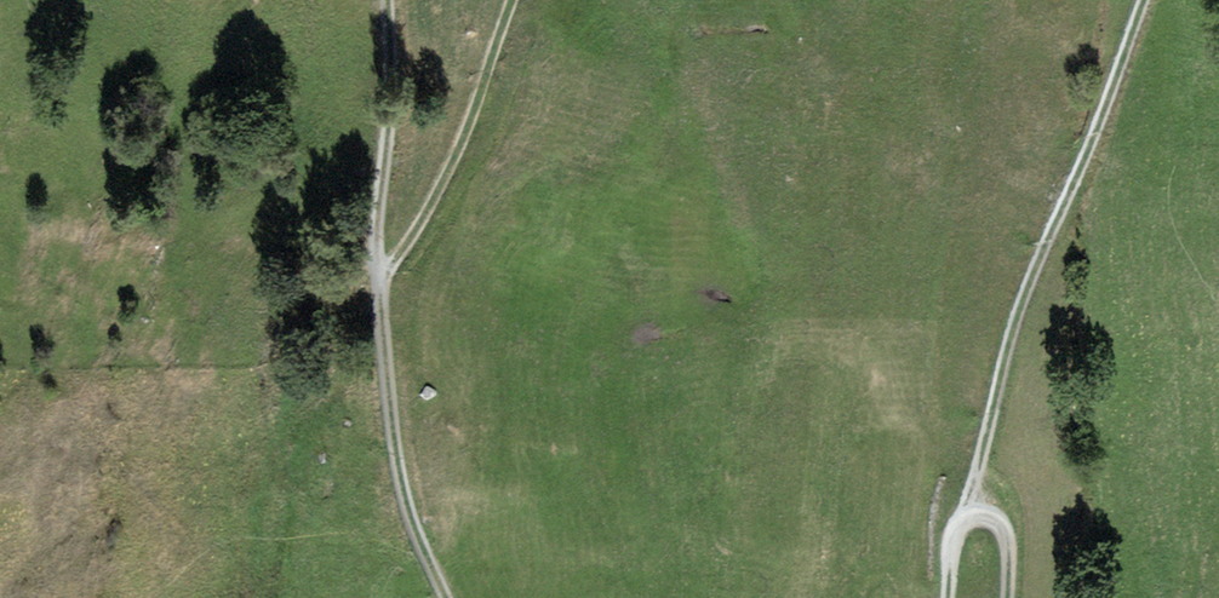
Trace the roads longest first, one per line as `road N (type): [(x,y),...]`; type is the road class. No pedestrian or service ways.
road 1 (track): [(380,0),(383,117),(370,219),(381,376),(401,517),(440,597)]
road 2 (track): [(969,505),(1003,338),(1080,160),(1137,0)]
road 3 (track): [(375,285),(437,194),(508,0)]
road 4 (track): [(942,597),(949,535),(969,505),(1001,540),(999,597)]

